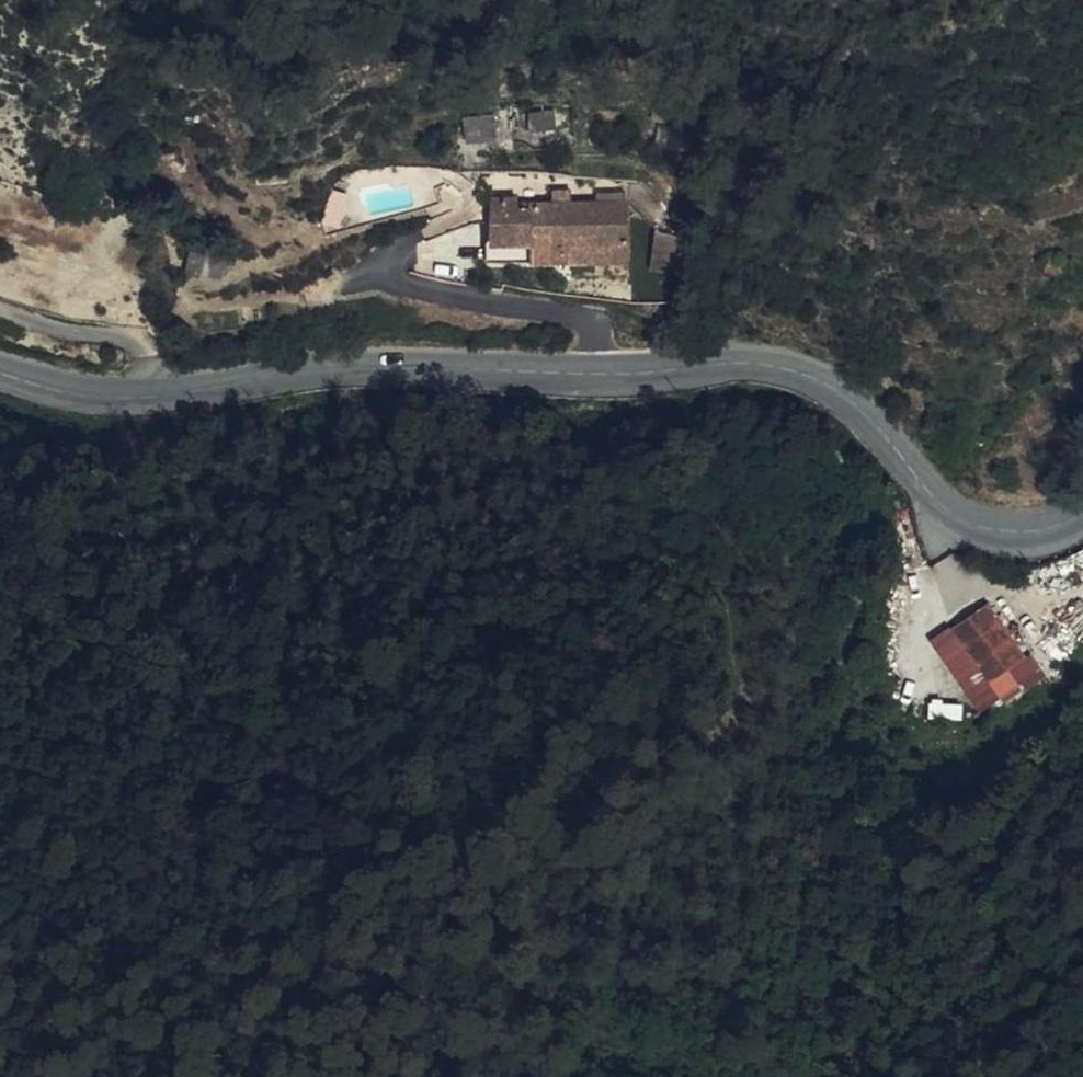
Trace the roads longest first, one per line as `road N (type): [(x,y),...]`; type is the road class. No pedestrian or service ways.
road 1 (secondary): [(1082,515),(1038,530),(976,527),(942,504),(846,394),(795,369),(752,361),(600,373),(327,369),(117,397),(0,371)]

